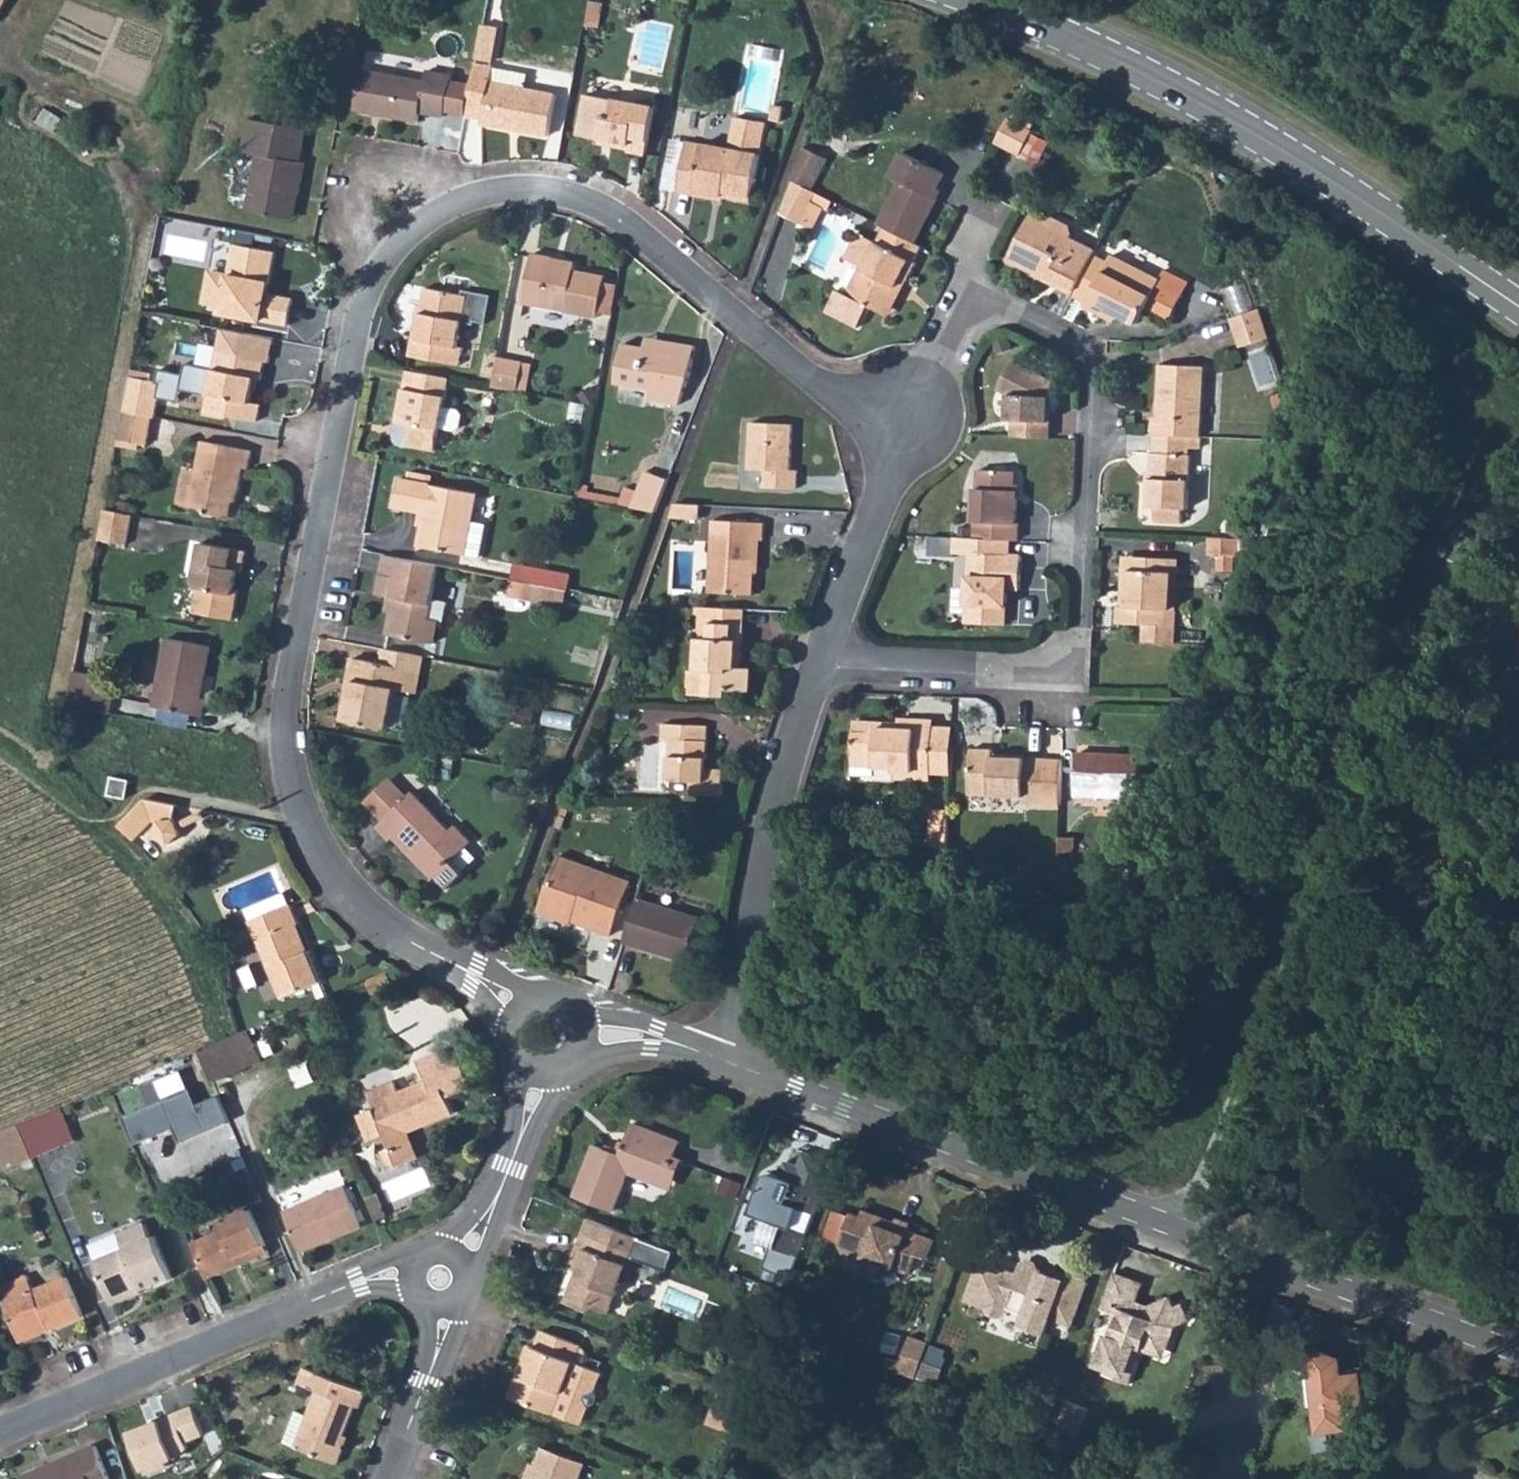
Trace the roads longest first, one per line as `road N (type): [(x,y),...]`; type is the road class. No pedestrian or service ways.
road 1 (residential): [(521,1010),(353,895),(322,857),(289,776),(286,688),(357,319),(378,268),(412,230),(470,198),(515,190),(578,199),(647,241),(848,407),(902,430)]
road 2 (residential): [(818,666),(1074,671),(1094,379),(1081,346),(972,292)]
road 3 (secondary): [(1518,306),(1216,112),(975,0)]
road 4 (residential): [(1410,647),(1186,1230)]
road 5 (residential): [(1186,1230),(728,1062)]
road 6 (residential): [(412,1271),(357,1281),(0,1430)]
road 7 (residential): [(818,666),(777,790),(728,1062)]
road 8 (residential): [(1518,1355),(1186,1230)]
road 9 (track): [(0,767),(83,823),(107,826),(144,791),(306,824)]
road 10 (residential): [(902,430),(818,666)]
road 11 (residential): [(539,1067),(508,1168),(457,1259)]
road 12 (residential): [(440,1304),(442,1329),(390,1478)]
road 13 (residential): [(972,292),(902,430)]
road 14 (residential): [(728,1062),(653,1037),(580,1036)]

